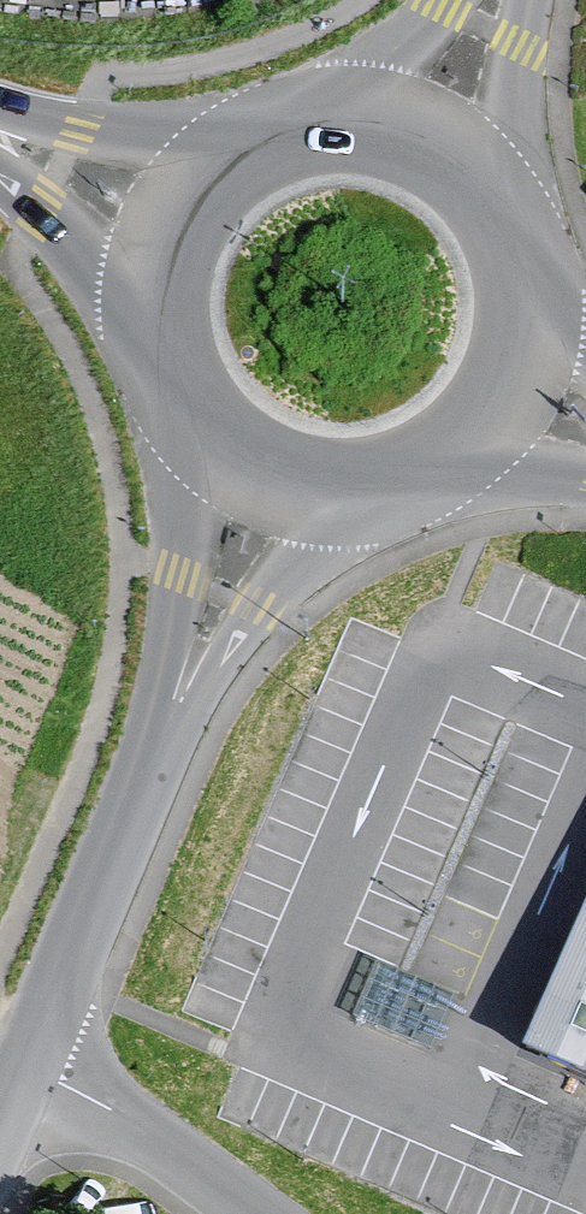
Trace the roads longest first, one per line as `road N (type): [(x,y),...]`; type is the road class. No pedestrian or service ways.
road 1 (unclassified): [(160,742),(0,1124)]
road 2 (unclassified): [(160,742),(307,557),(340,492)]
road 3 (unclassified): [(212,438),(160,742)]
road 4 (primary): [(214,168),(145,141),(0,111)]
road 5 (primary): [(0,170),(99,260),(156,295)]
road 6 (residential): [(473,166),(521,0)]
road 7 (primary): [(532,320),(528,263),(508,211),(473,166)]
road 8 (primary): [(156,295),(161,348),(180,396),(212,438)]
road 9 (primary): [(340,492),(392,486),(440,466),(481,433)]
road 10 (residential): [(450,0),(402,41),(350,116)]
road 11 (primary): [(350,116),(300,121),(254,139),(214,168)]
road 12 (primary): [(214,168),(184,205),(164,248),(156,295)]
road 13 (primary): [(212,438),(250,467),(340,492)]
road 14 (primary): [(473,166),(394,123),(350,116)]
road 15 (primary): [(481,433),(516,381),(532,320)]

